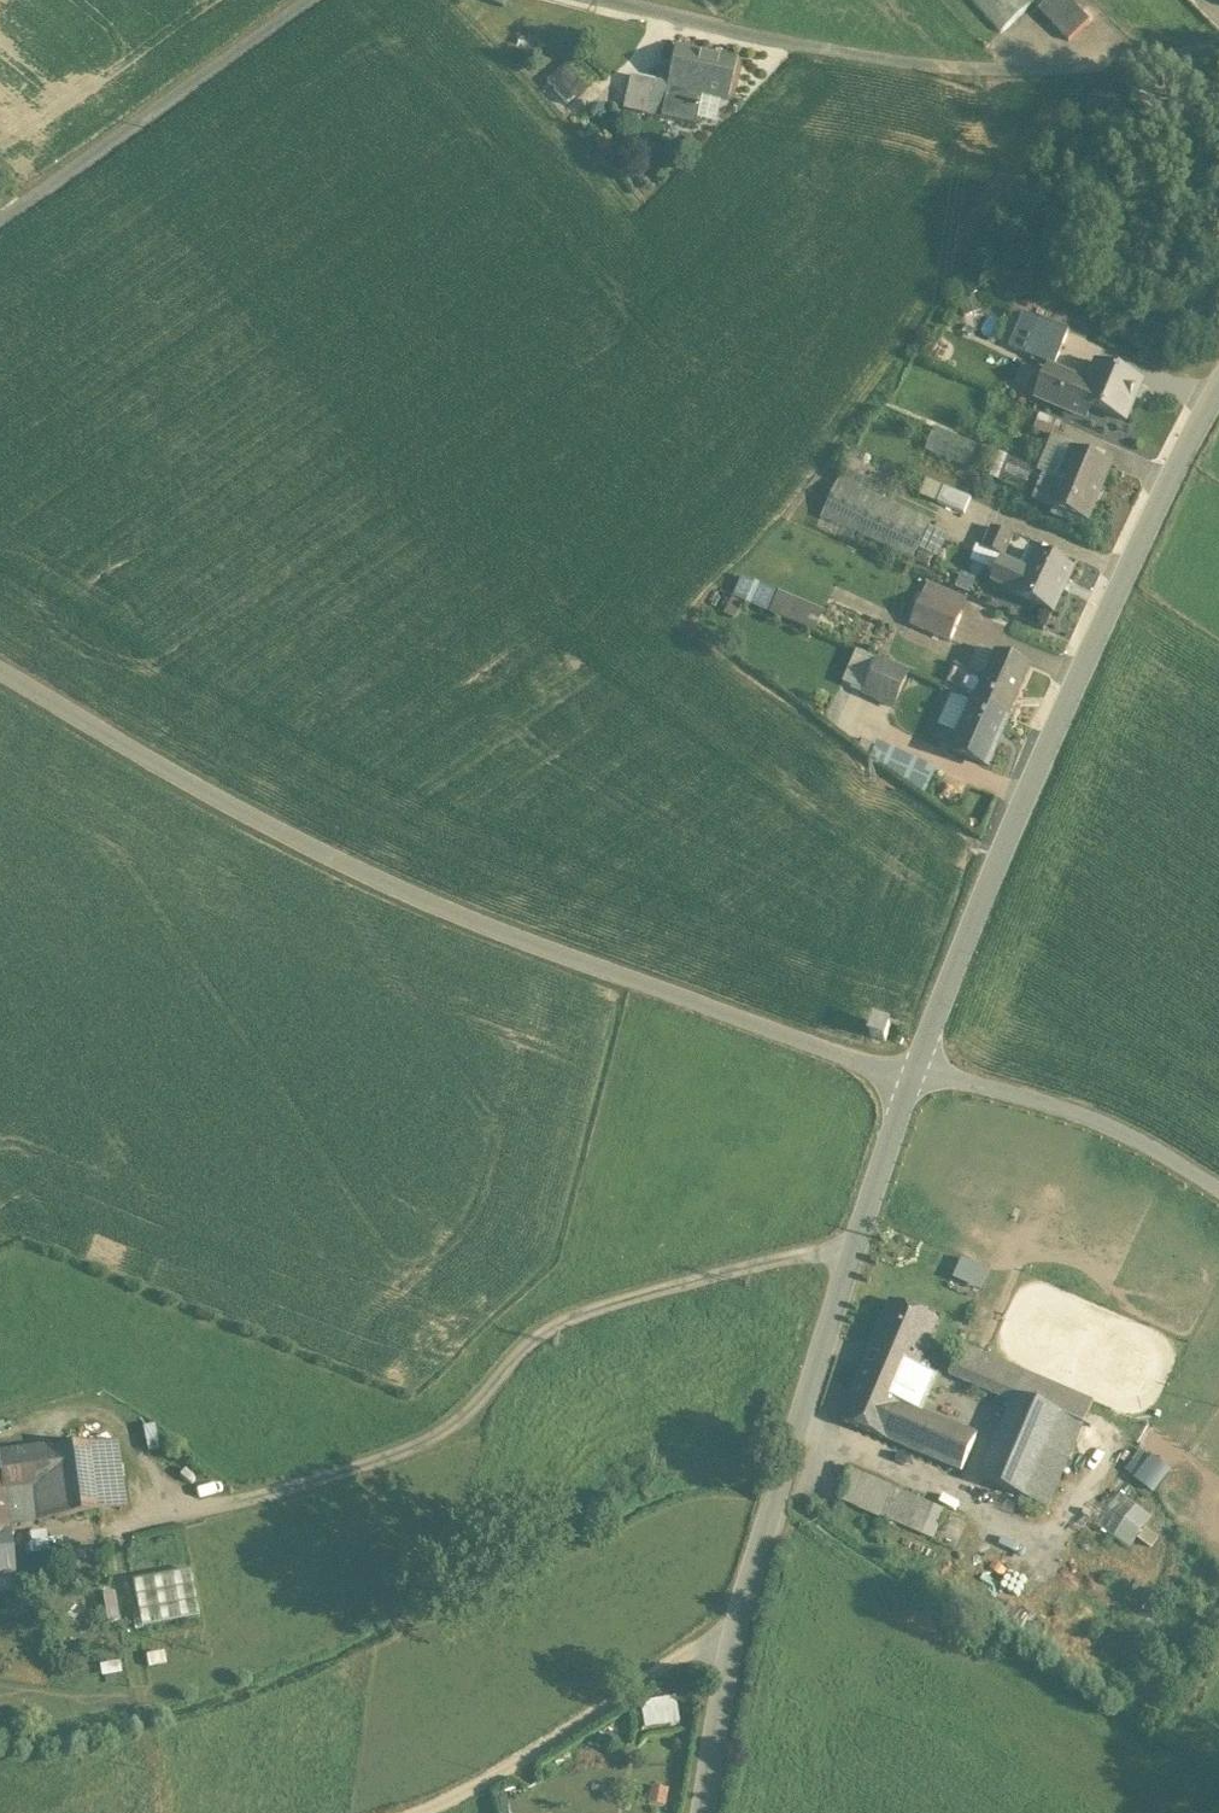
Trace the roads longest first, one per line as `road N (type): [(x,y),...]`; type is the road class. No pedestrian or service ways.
road 1 (unclassified): [(912,1071),(865,1069),(511,932),(324,846),(0,664)]
road 2 (tertiary): [(701,1812),(728,1643),(850,1245),(912,1071)]
road 3 (tertiary): [(912,1071),(998,850),(1178,460),(1218,395)]
road 4 (track): [(1218,48),(1086,79),(813,53),(598,0)]
road 5 (track): [(305,0),(0,217)]
road 6 (unclassified): [(1218,1183),(1091,1111),(912,1071)]
road 7 (track): [(162,1812),(104,1533)]

